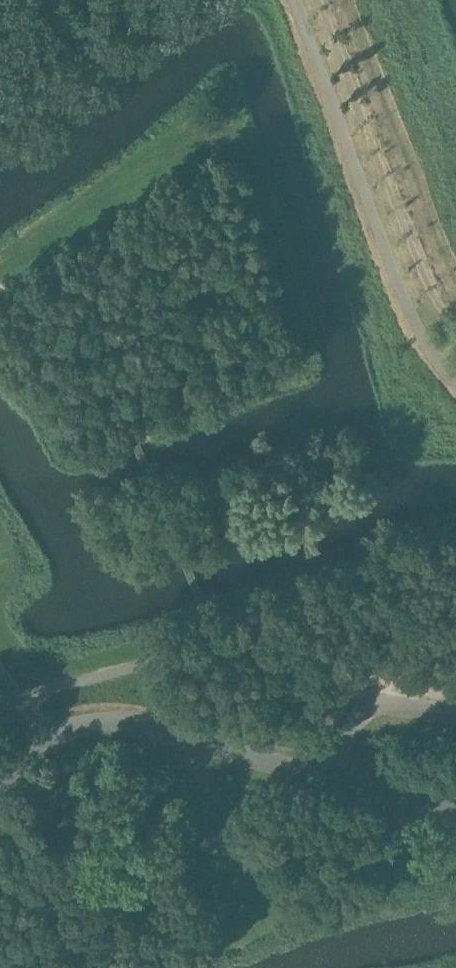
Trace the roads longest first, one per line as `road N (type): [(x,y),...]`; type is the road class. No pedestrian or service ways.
road 1 (residential): [(0,785),(45,744),(94,729),(140,728),(340,779)]

